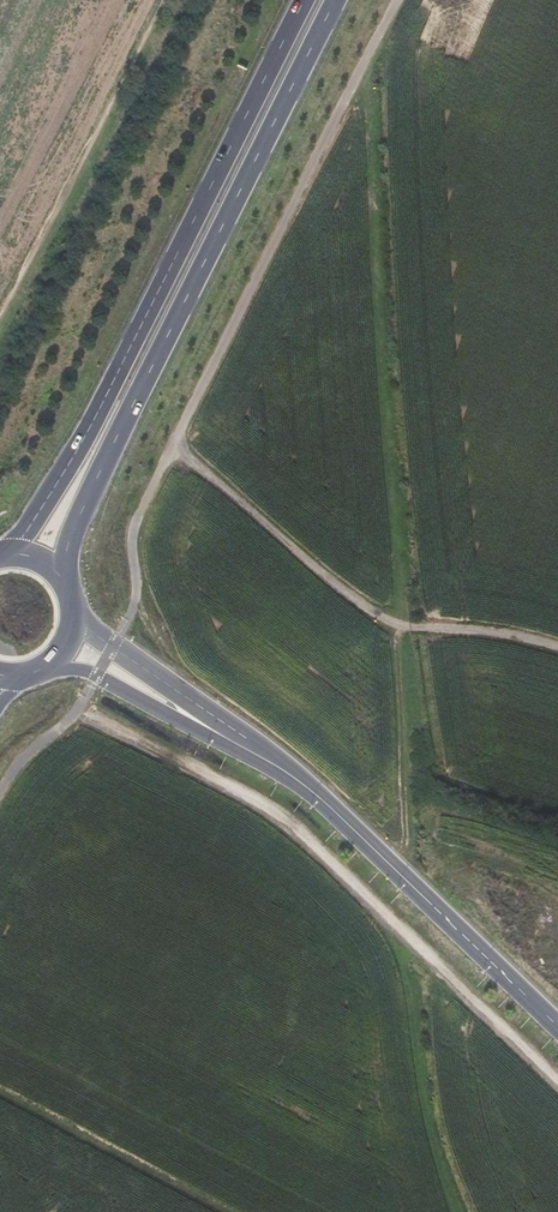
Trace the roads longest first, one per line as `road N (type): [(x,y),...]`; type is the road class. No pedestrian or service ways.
road 1 (primary): [(64,580),(71,536),(132,405),(339,0)]
road 2 (primary): [(304,0),(93,424),(12,553)]
road 3 (unclassified): [(557,1026),(319,797),(198,715)]
road 4 (track): [(172,447),(400,630),(527,637),(557,646)]
road 5 (track): [(0,317),(169,0)]
road 6 (track): [(426,956),(428,1084),(441,1183),(455,1211)]
road 7 (unclassified): [(198,715),(74,617)]
road 8 (unclassified): [(53,661),(198,715)]

